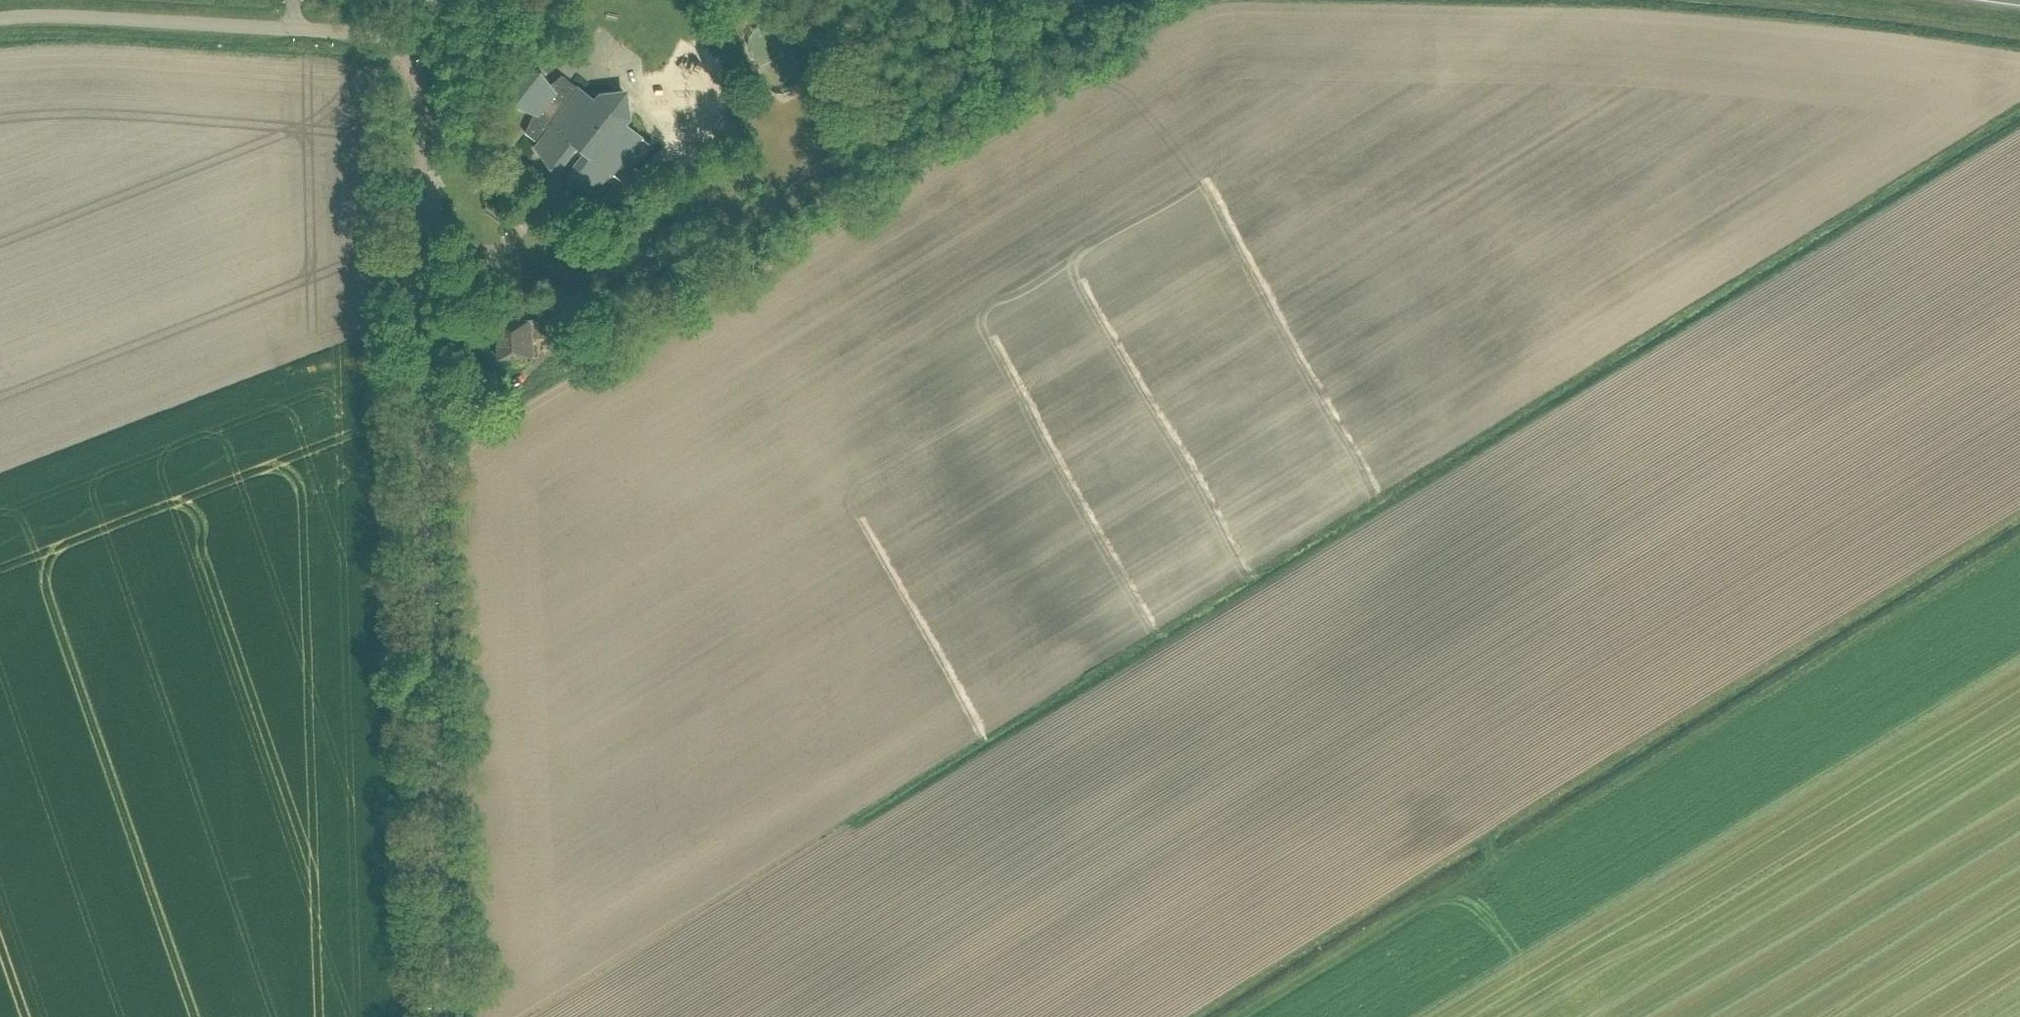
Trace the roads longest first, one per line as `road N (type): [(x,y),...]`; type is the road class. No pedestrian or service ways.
road 1 (unclassified): [(446,1016),(418,422),(413,257),(422,90),(409,62)]
road 2 (unclassified): [(0,19),(35,14),(345,31),(377,39),(409,62)]

